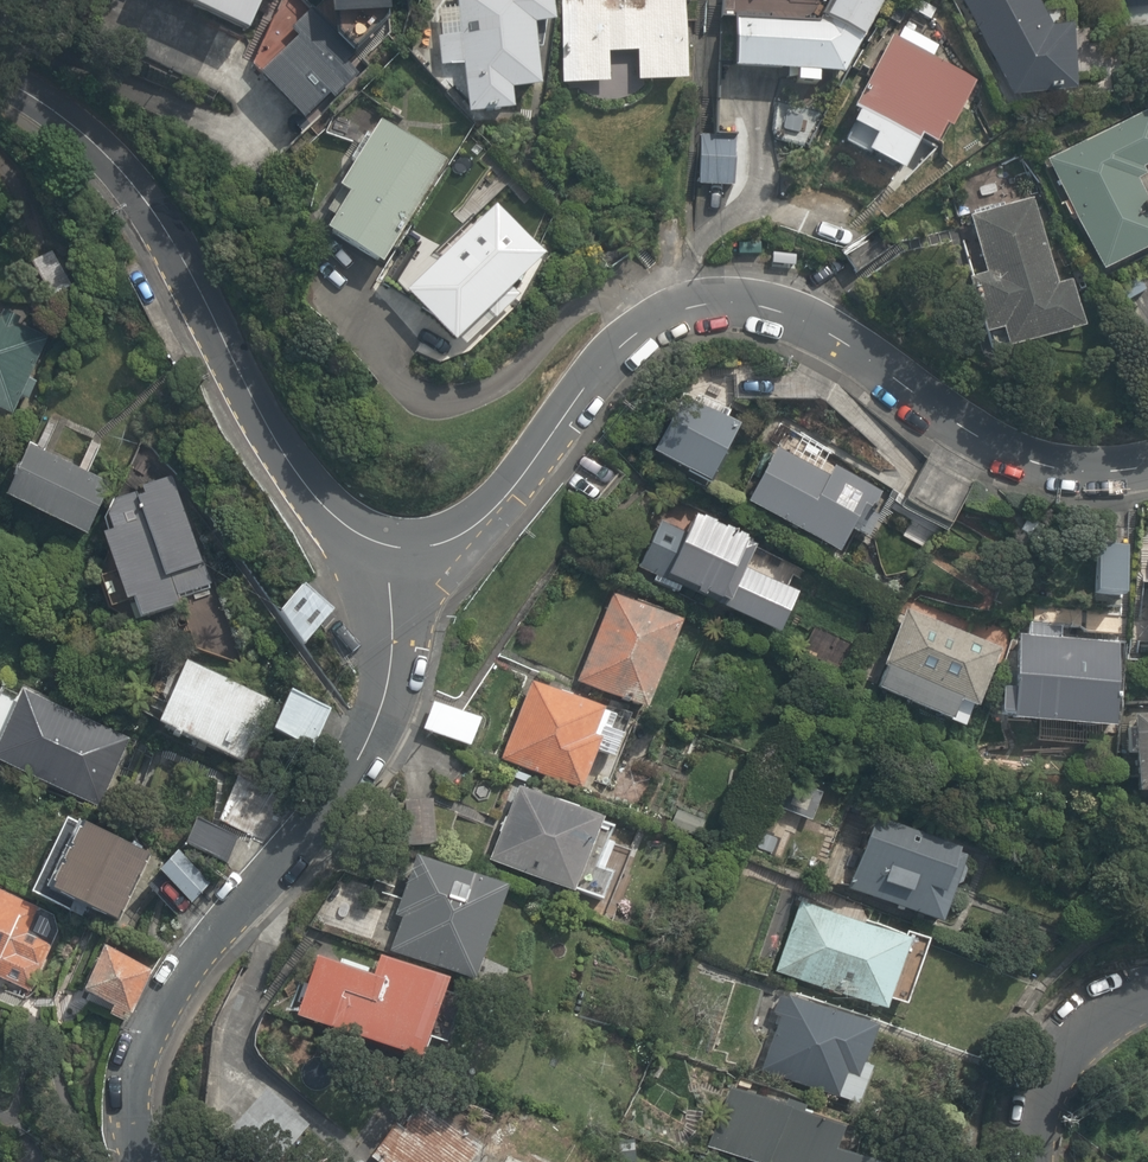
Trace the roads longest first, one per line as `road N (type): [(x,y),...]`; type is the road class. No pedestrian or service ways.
road 1 (residential): [(388,551),(452,538),(541,453),(641,333),(655,321),(713,306),(797,320),(1026,458),(1147,471)]
road 2 (residential): [(388,551),(396,641),(376,726),(325,809),(200,949),(168,1003),(144,1066),(142,1161)]
road 3 (residential): [(0,89),(89,152),(163,260),(275,475),(342,532),(388,551)]
road 4 (residential): [(1147,1001),(1122,1011),(1074,1054),(1043,1103),(1036,1161)]

